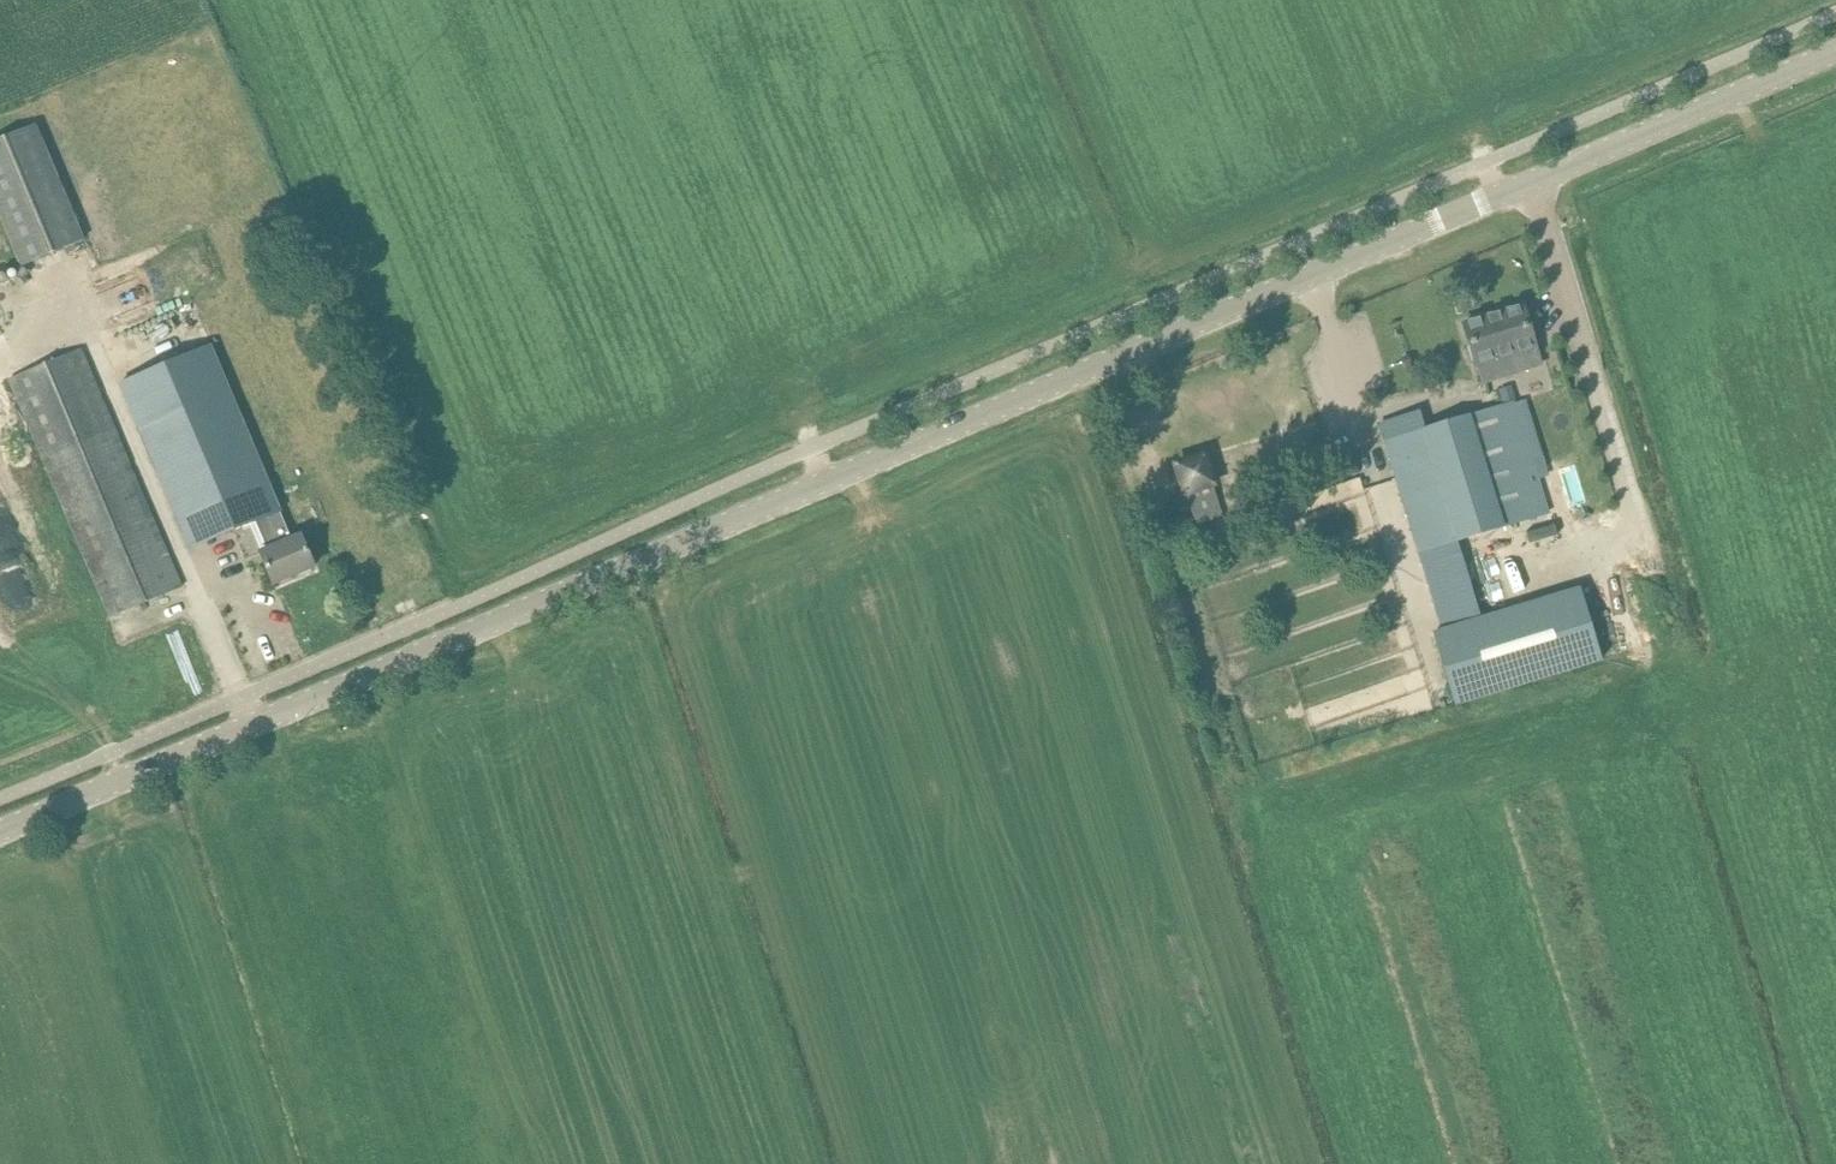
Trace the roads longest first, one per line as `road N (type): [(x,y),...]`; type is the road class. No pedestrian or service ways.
road 1 (unclassified): [(0,838),(1835,55)]

